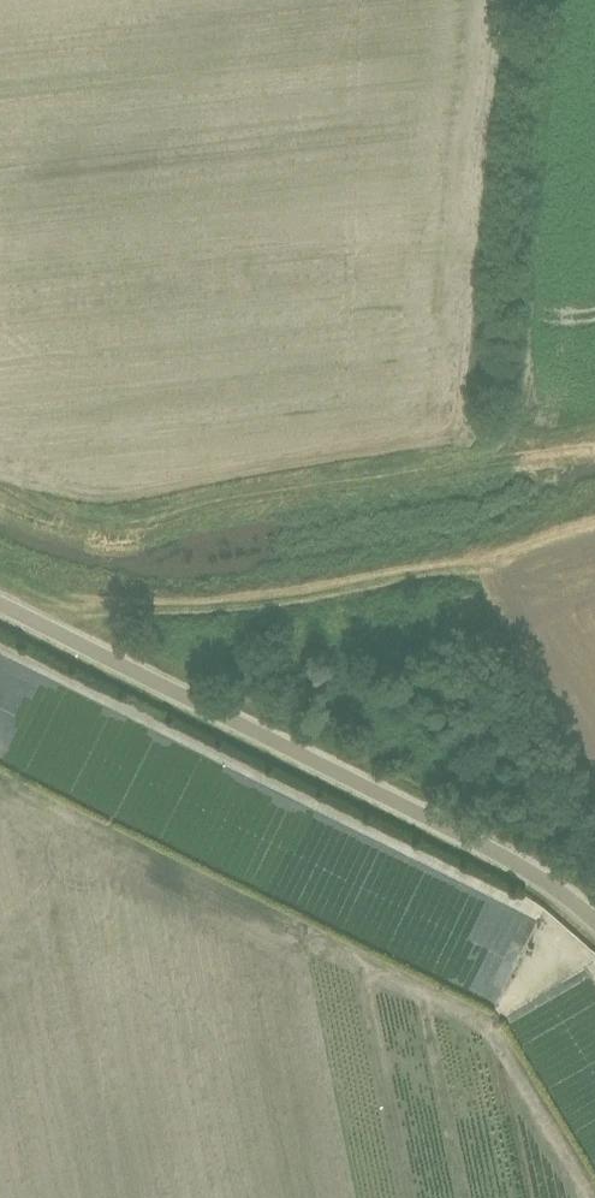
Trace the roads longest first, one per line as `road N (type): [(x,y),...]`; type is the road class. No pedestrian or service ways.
road 1 (unclassified): [(594,921),(547,879),(0,605)]

